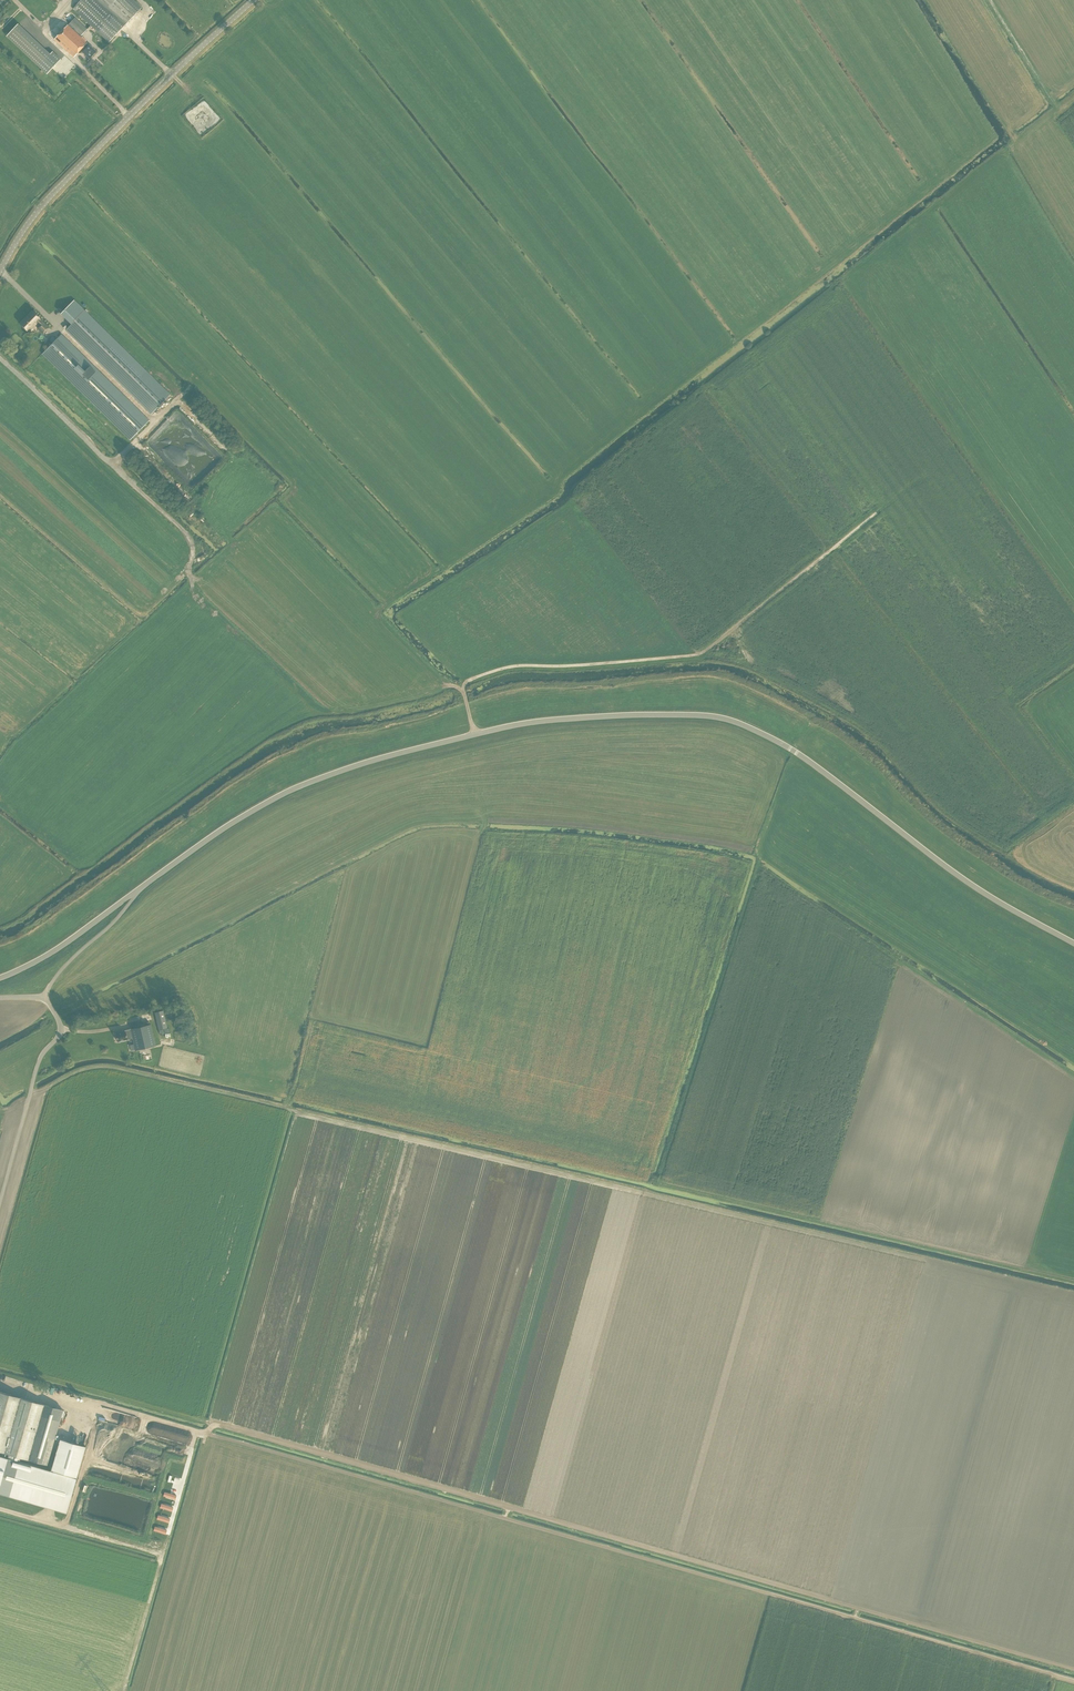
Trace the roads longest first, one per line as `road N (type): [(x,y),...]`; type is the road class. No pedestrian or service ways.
road 1 (unclassified): [(1073,944),(968,884),(789,748),(705,716),(546,721),(377,759),(255,809),(138,890)]
road 2 (tertiary): [(0,271),(77,170),(256,0)]
road 3 (unclassified): [(0,1200),(39,1060),(62,1032),(45,998)]
road 4 (unclassified): [(0,978),(50,953),(138,890)]
road 5 (unclassified): [(45,998),(58,974),(138,890)]

